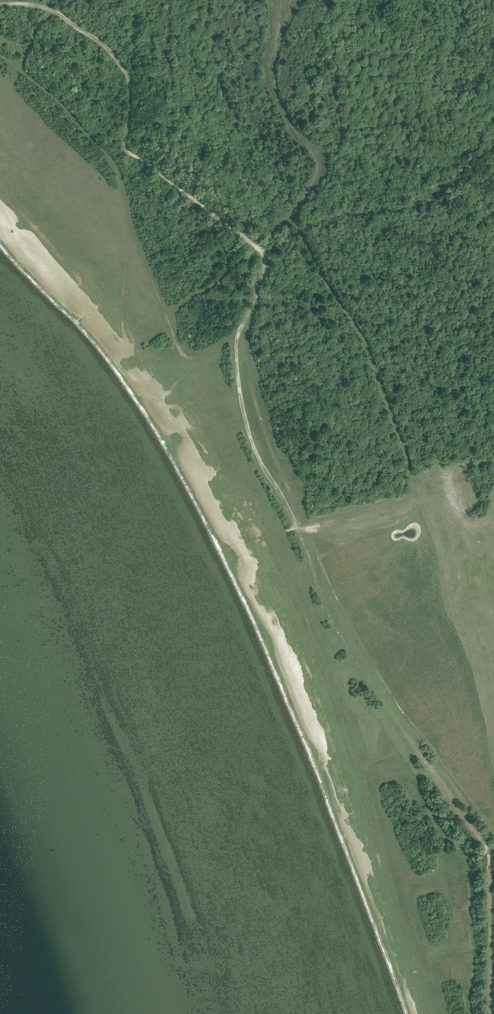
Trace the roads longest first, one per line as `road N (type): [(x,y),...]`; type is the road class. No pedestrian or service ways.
road 1 (track): [(493,819),(364,657),(249,406),(251,345),(231,330),(195,359),(181,354),(136,246),(114,165),(91,131),(0,53)]
road 2 (track): [(295,0),(271,63),(296,135),(319,159),(296,219),(383,390),(407,463),(432,618),(468,696),(493,812)]

